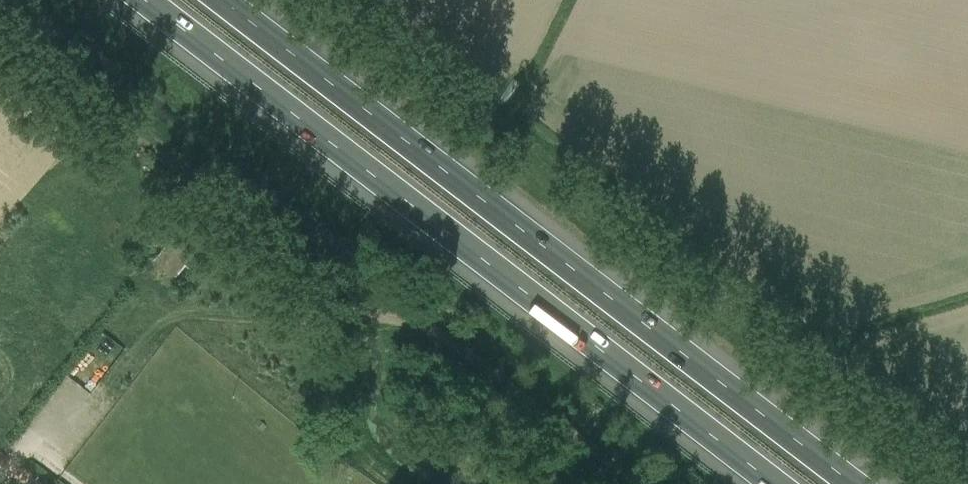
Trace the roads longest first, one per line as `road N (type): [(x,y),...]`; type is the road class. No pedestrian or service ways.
road 1 (motorway): [(140,0),(771,483)]
road 2 (motorway): [(41,0),(612,483)]
road 3 (track): [(639,483),(448,338),(382,317),(193,311),(163,317),(112,349),(53,429),(34,434)]
road 4 (motorway): [(945,483),(538,190),(386,121)]
road 5 (motorway): [(858,483),(386,121)]
road 6 (motorway): [(386,121),(229,0)]

